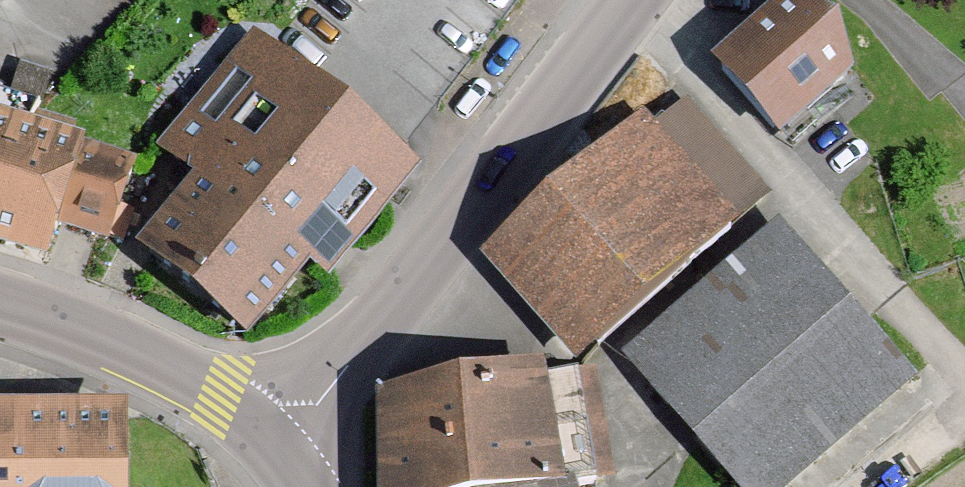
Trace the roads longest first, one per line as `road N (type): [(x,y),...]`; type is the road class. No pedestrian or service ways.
road 1 (tertiary): [(285,449),(631,0)]
road 2 (secondary): [(0,303),(159,361),(248,412),(285,449)]

